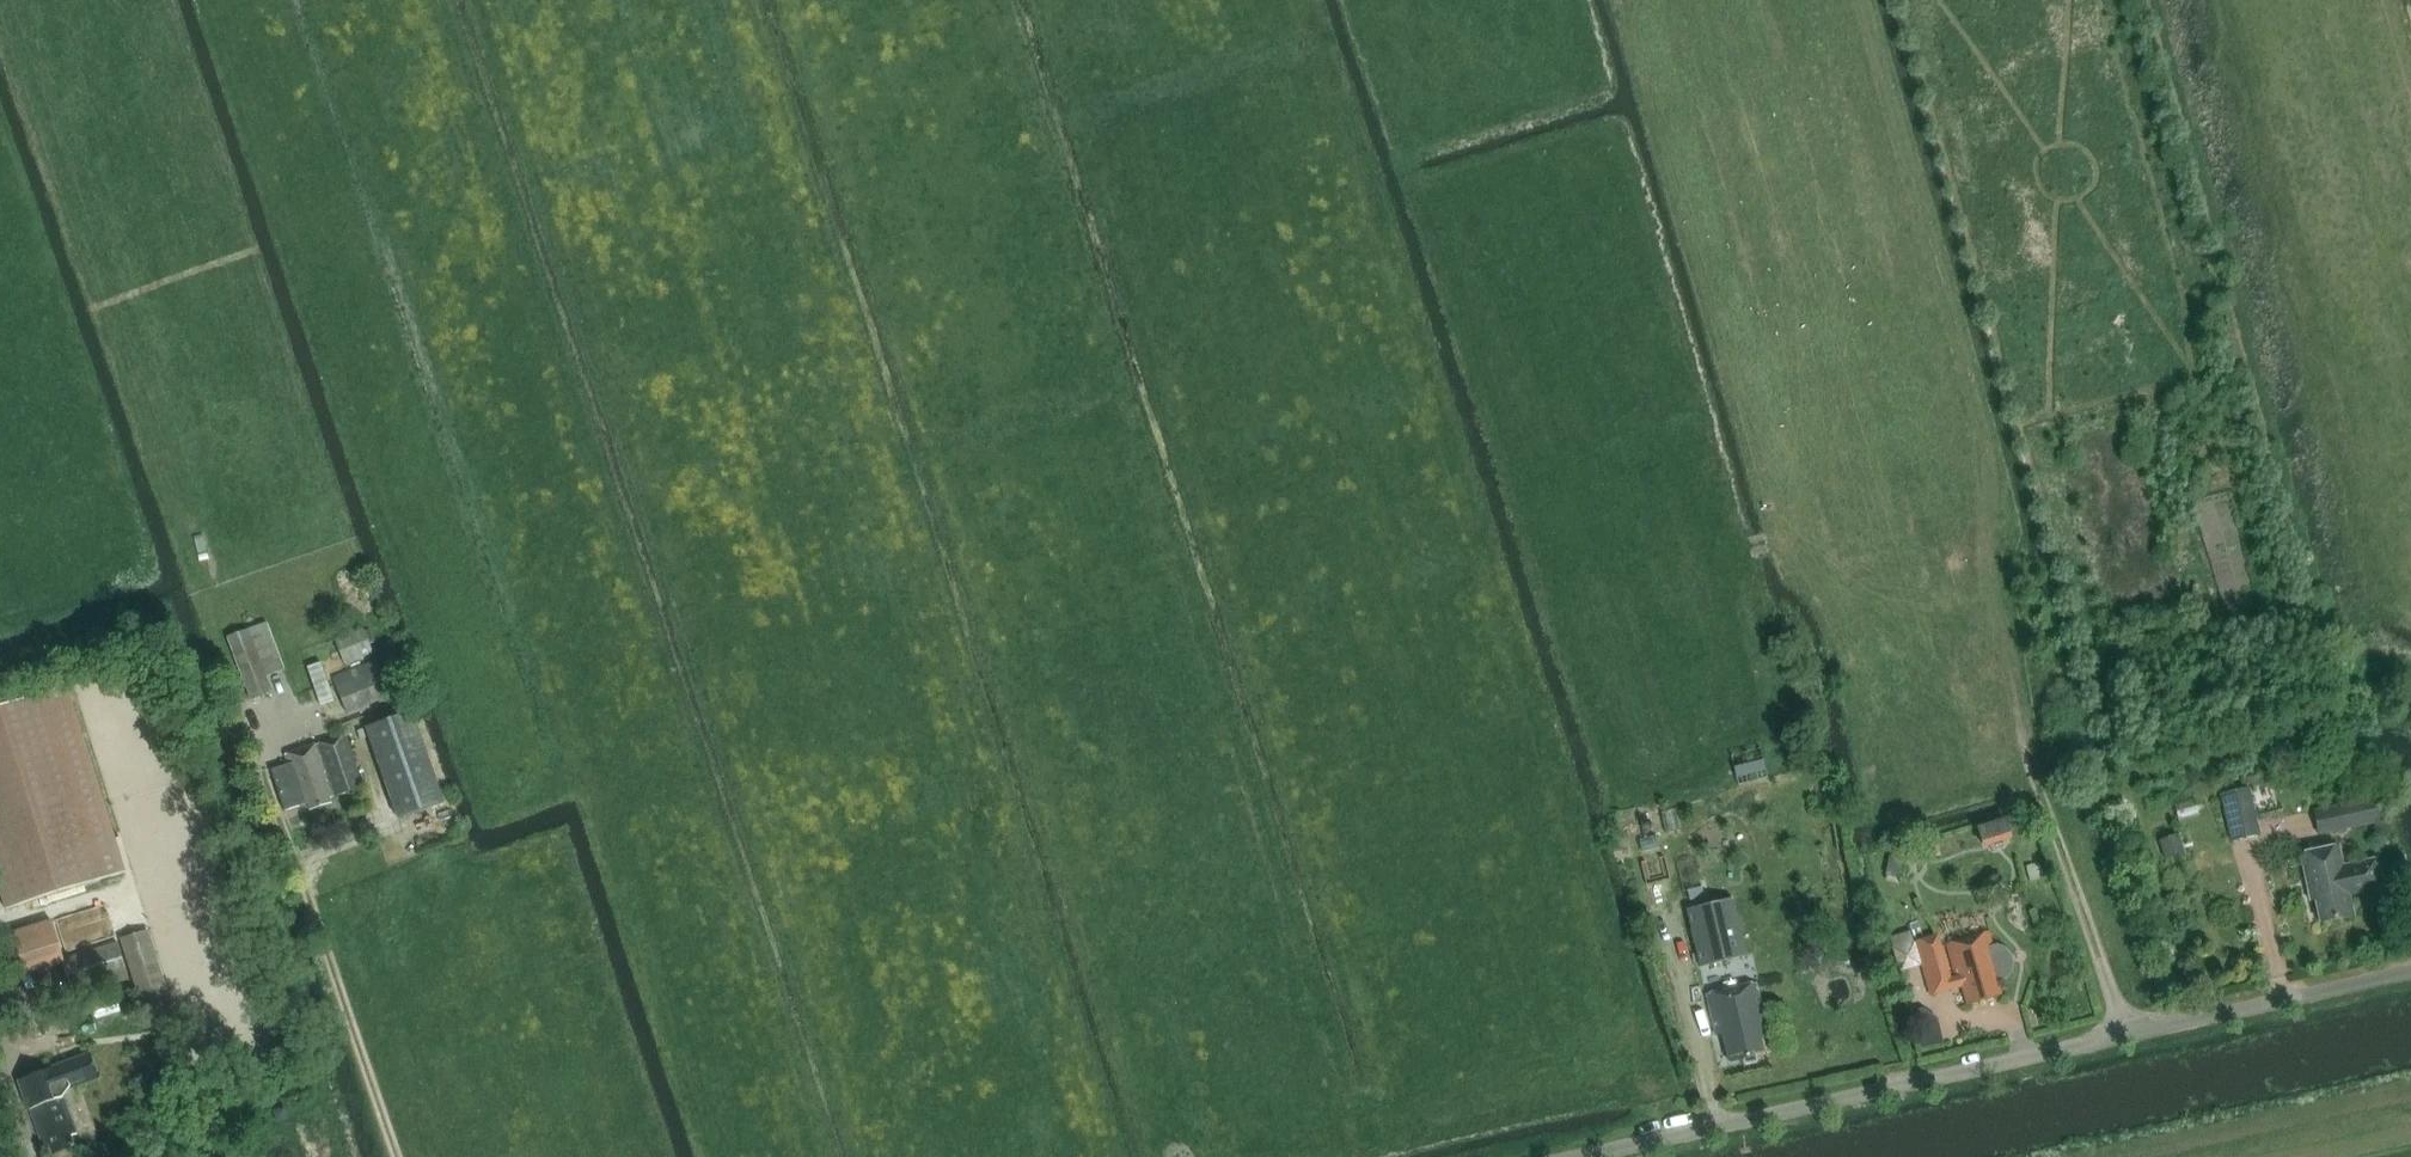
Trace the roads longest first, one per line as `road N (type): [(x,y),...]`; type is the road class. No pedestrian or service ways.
road 1 (unclassified): [(1574,1156),(2410,970)]

